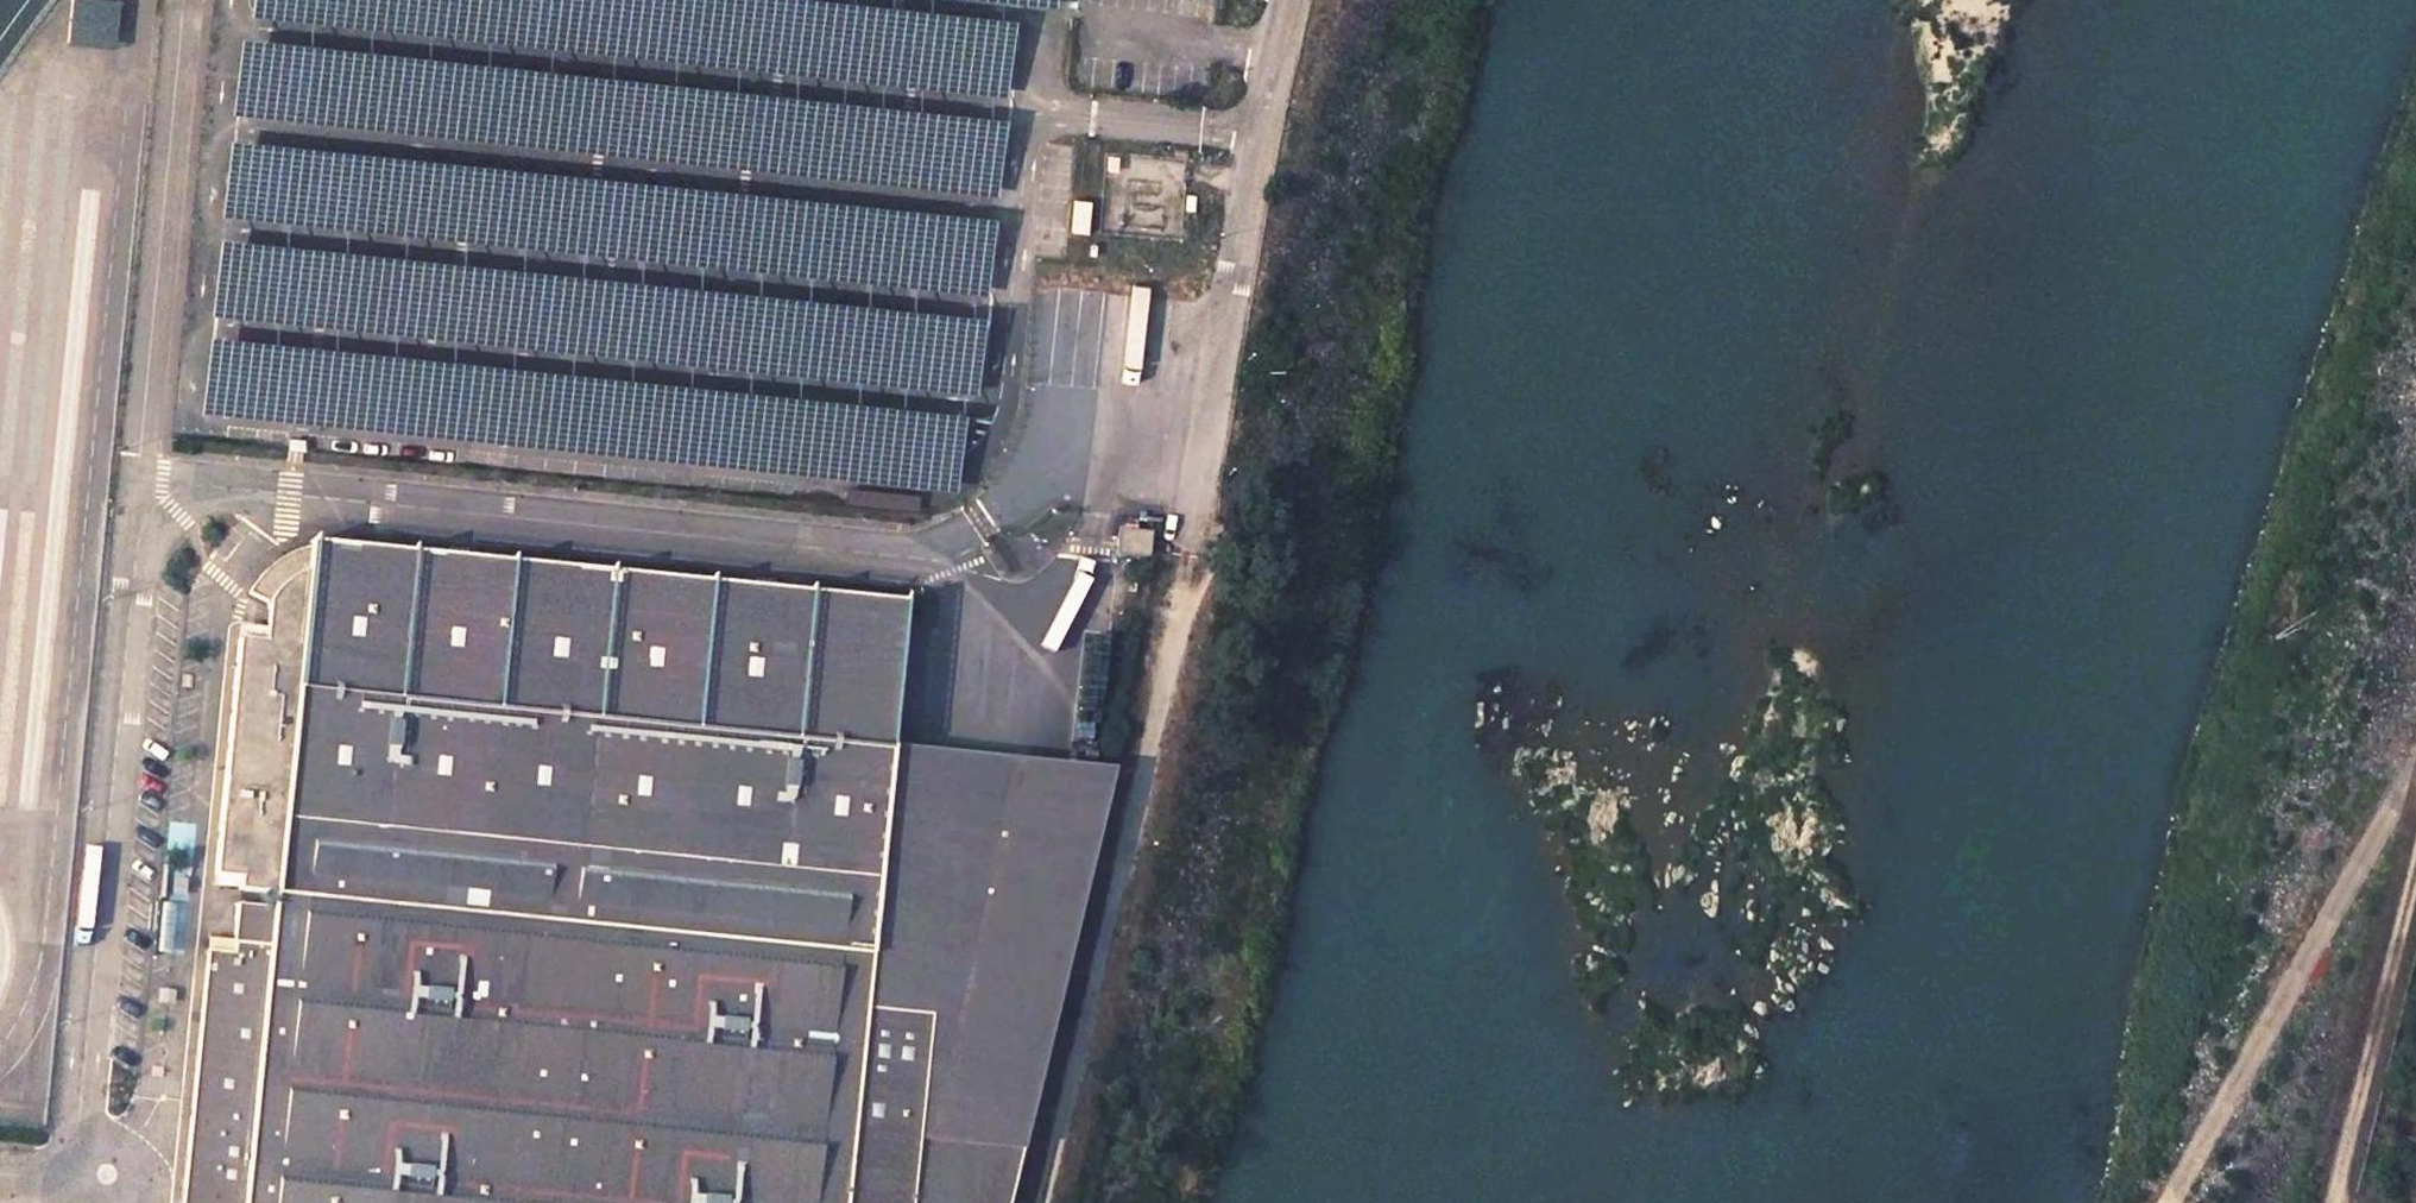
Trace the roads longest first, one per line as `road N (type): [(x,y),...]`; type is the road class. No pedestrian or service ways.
road 1 (track): [(1035,1202),(1143,773),(1186,555)]
road 2 (track): [(2332,1202),(2415,857)]

